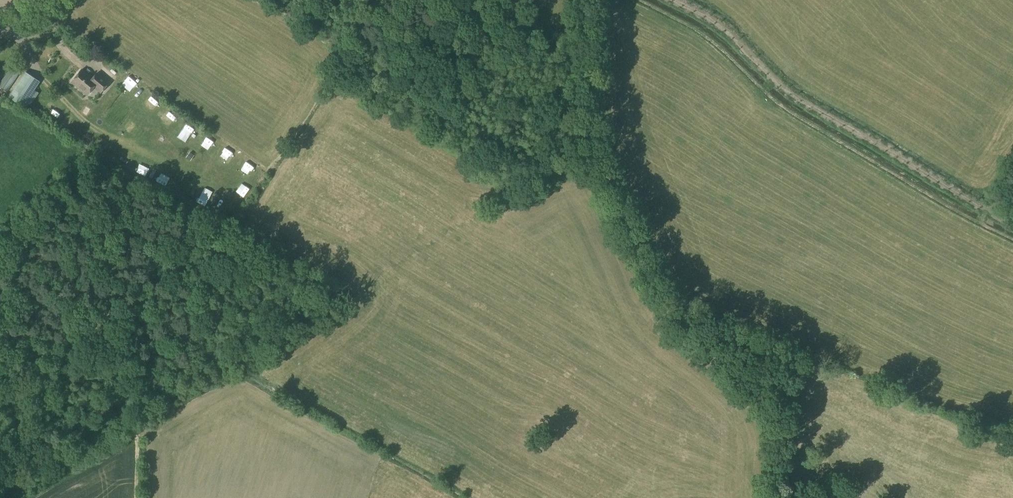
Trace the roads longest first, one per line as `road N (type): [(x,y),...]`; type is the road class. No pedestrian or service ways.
road 1 (unclassified): [(773,497),(778,421),(661,300),(593,148),(586,0)]

